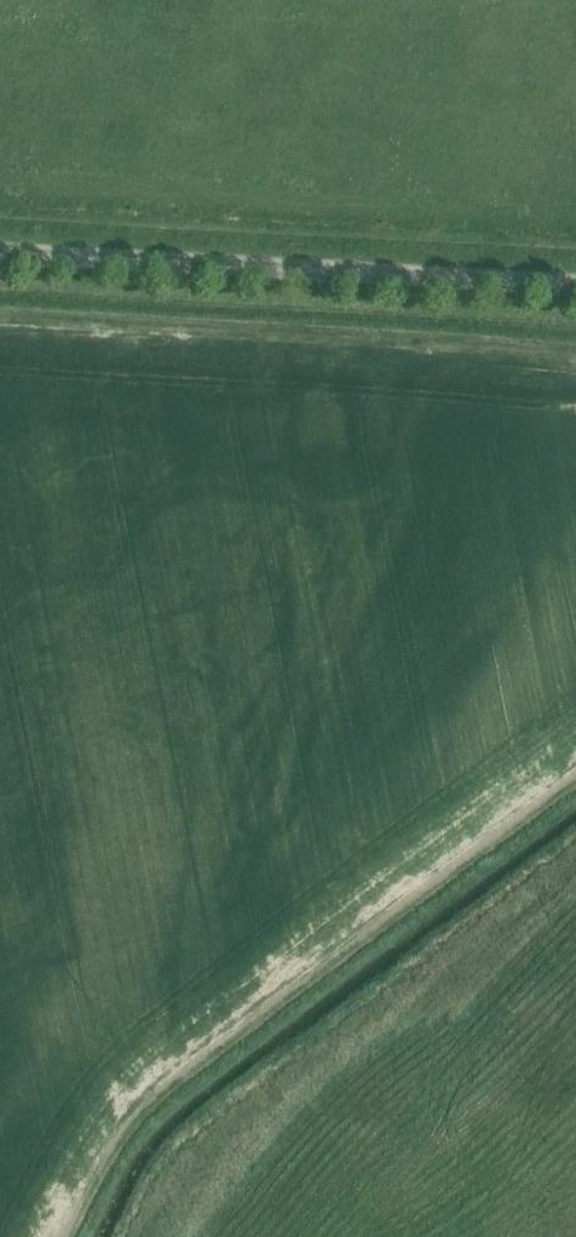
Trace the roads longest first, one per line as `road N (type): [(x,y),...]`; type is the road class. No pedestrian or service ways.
road 1 (unclassified): [(575,286),(0,256)]

